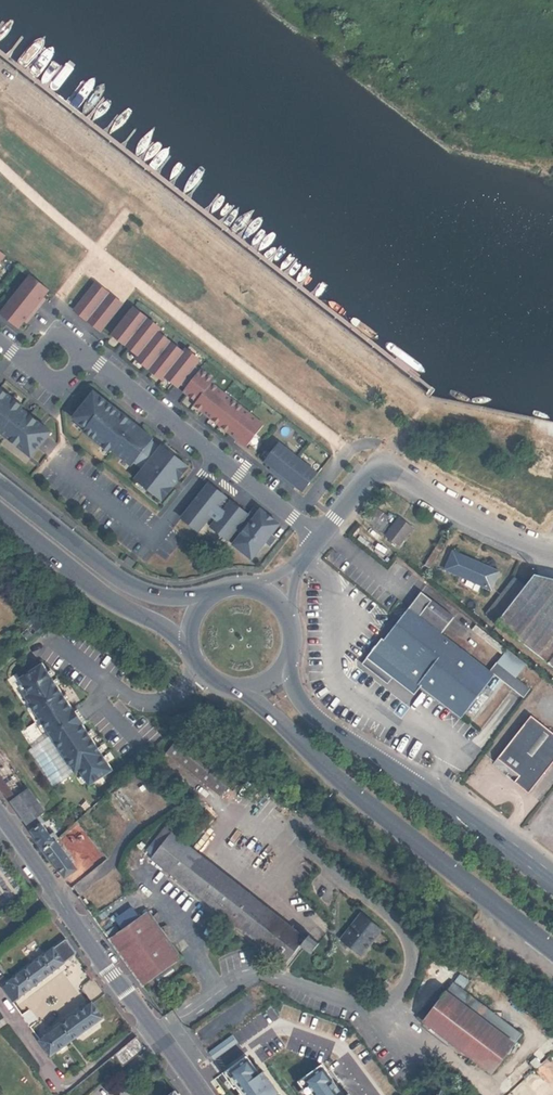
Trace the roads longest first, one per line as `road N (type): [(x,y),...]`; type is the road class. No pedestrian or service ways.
road 1 (secondary): [(236,688),(344,786),(552,950)]
road 2 (secondary): [(552,880),(448,801),(319,720),(291,686),(290,650)]
road 3 (secondary): [(0,818),(201,1094)]
road 4 (residential): [(84,353),(319,537)]
road 5 (residential): [(319,537),(380,466),(455,512),(552,553)]
road 6 (secondary): [(213,594),(168,596),(132,587),(0,486)]
road 7 (secondary): [(0,517),(103,597),(190,645)]

